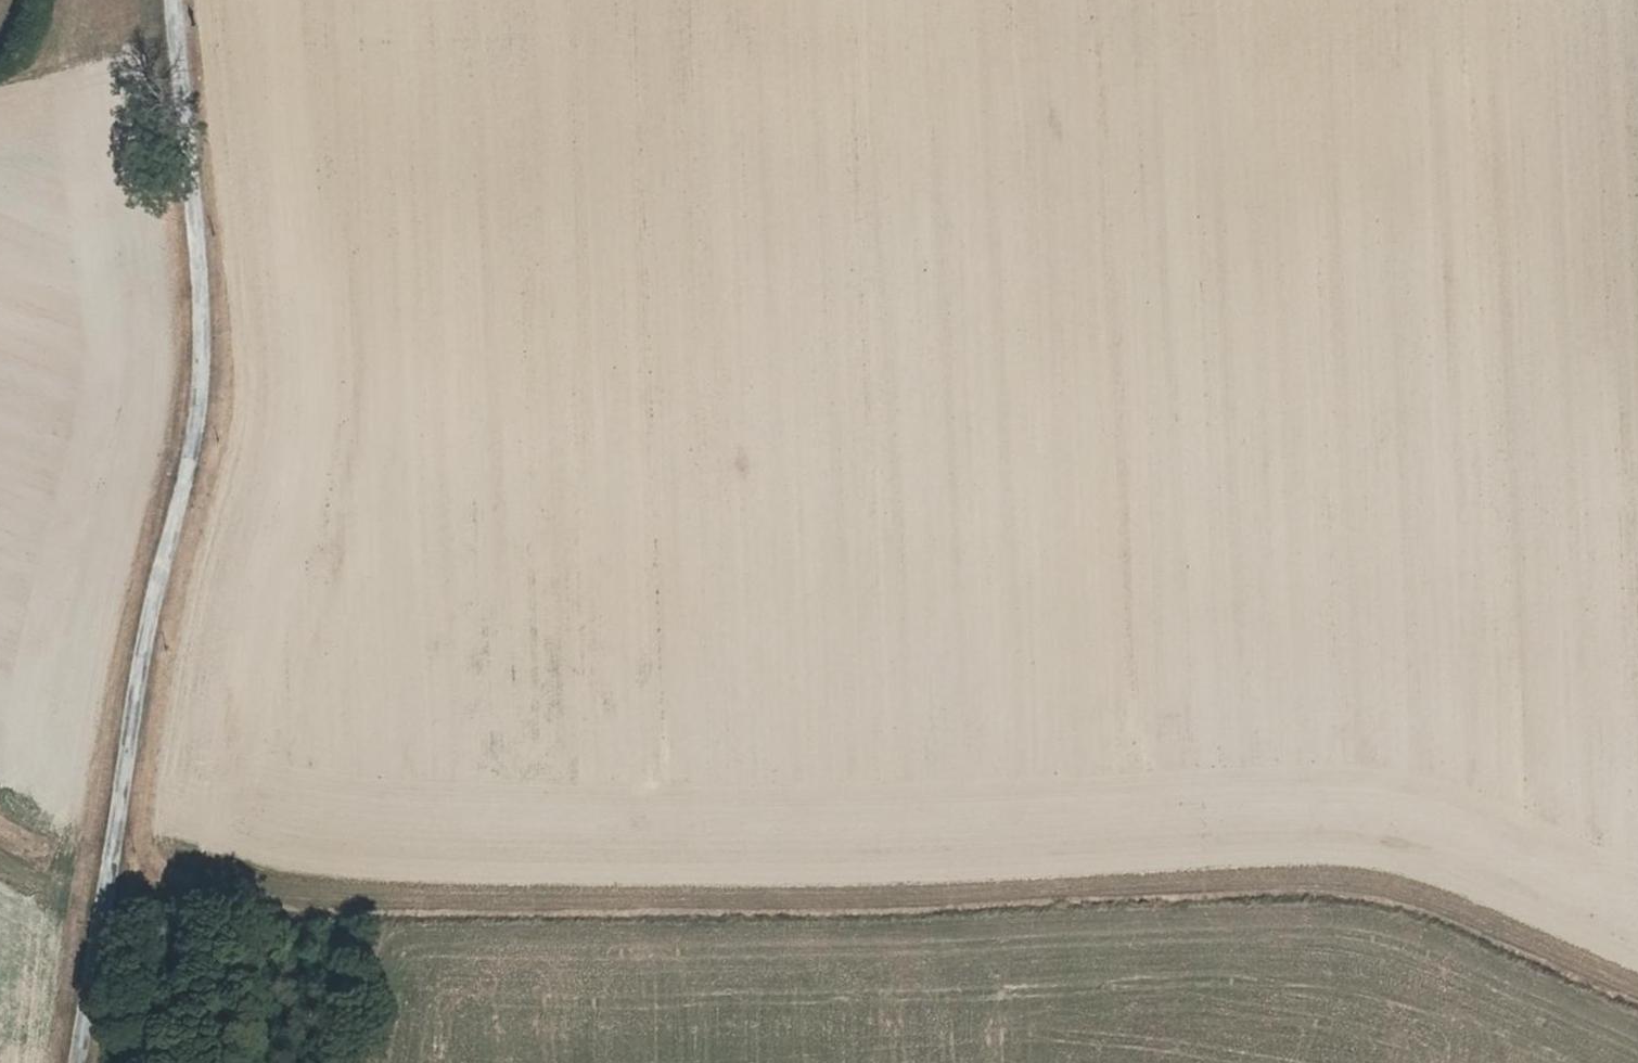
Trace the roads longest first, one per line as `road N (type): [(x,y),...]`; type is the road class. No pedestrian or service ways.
road 1 (unclassified): [(73,1062),(140,651),(193,433),(193,292),(171,0)]

